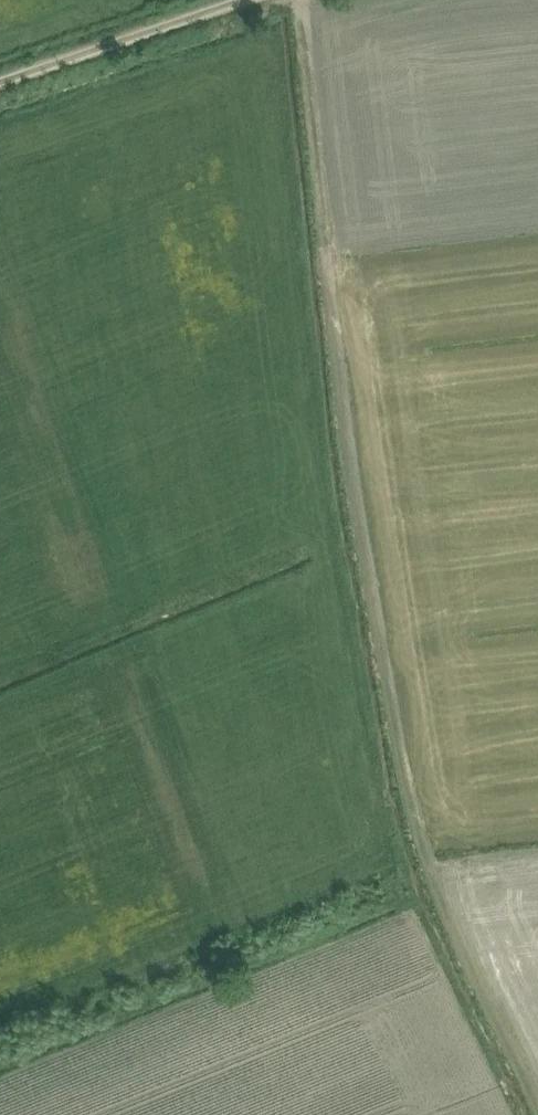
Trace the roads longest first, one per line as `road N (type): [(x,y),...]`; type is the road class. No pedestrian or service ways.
road 1 (track): [(0,87),(265,0)]

